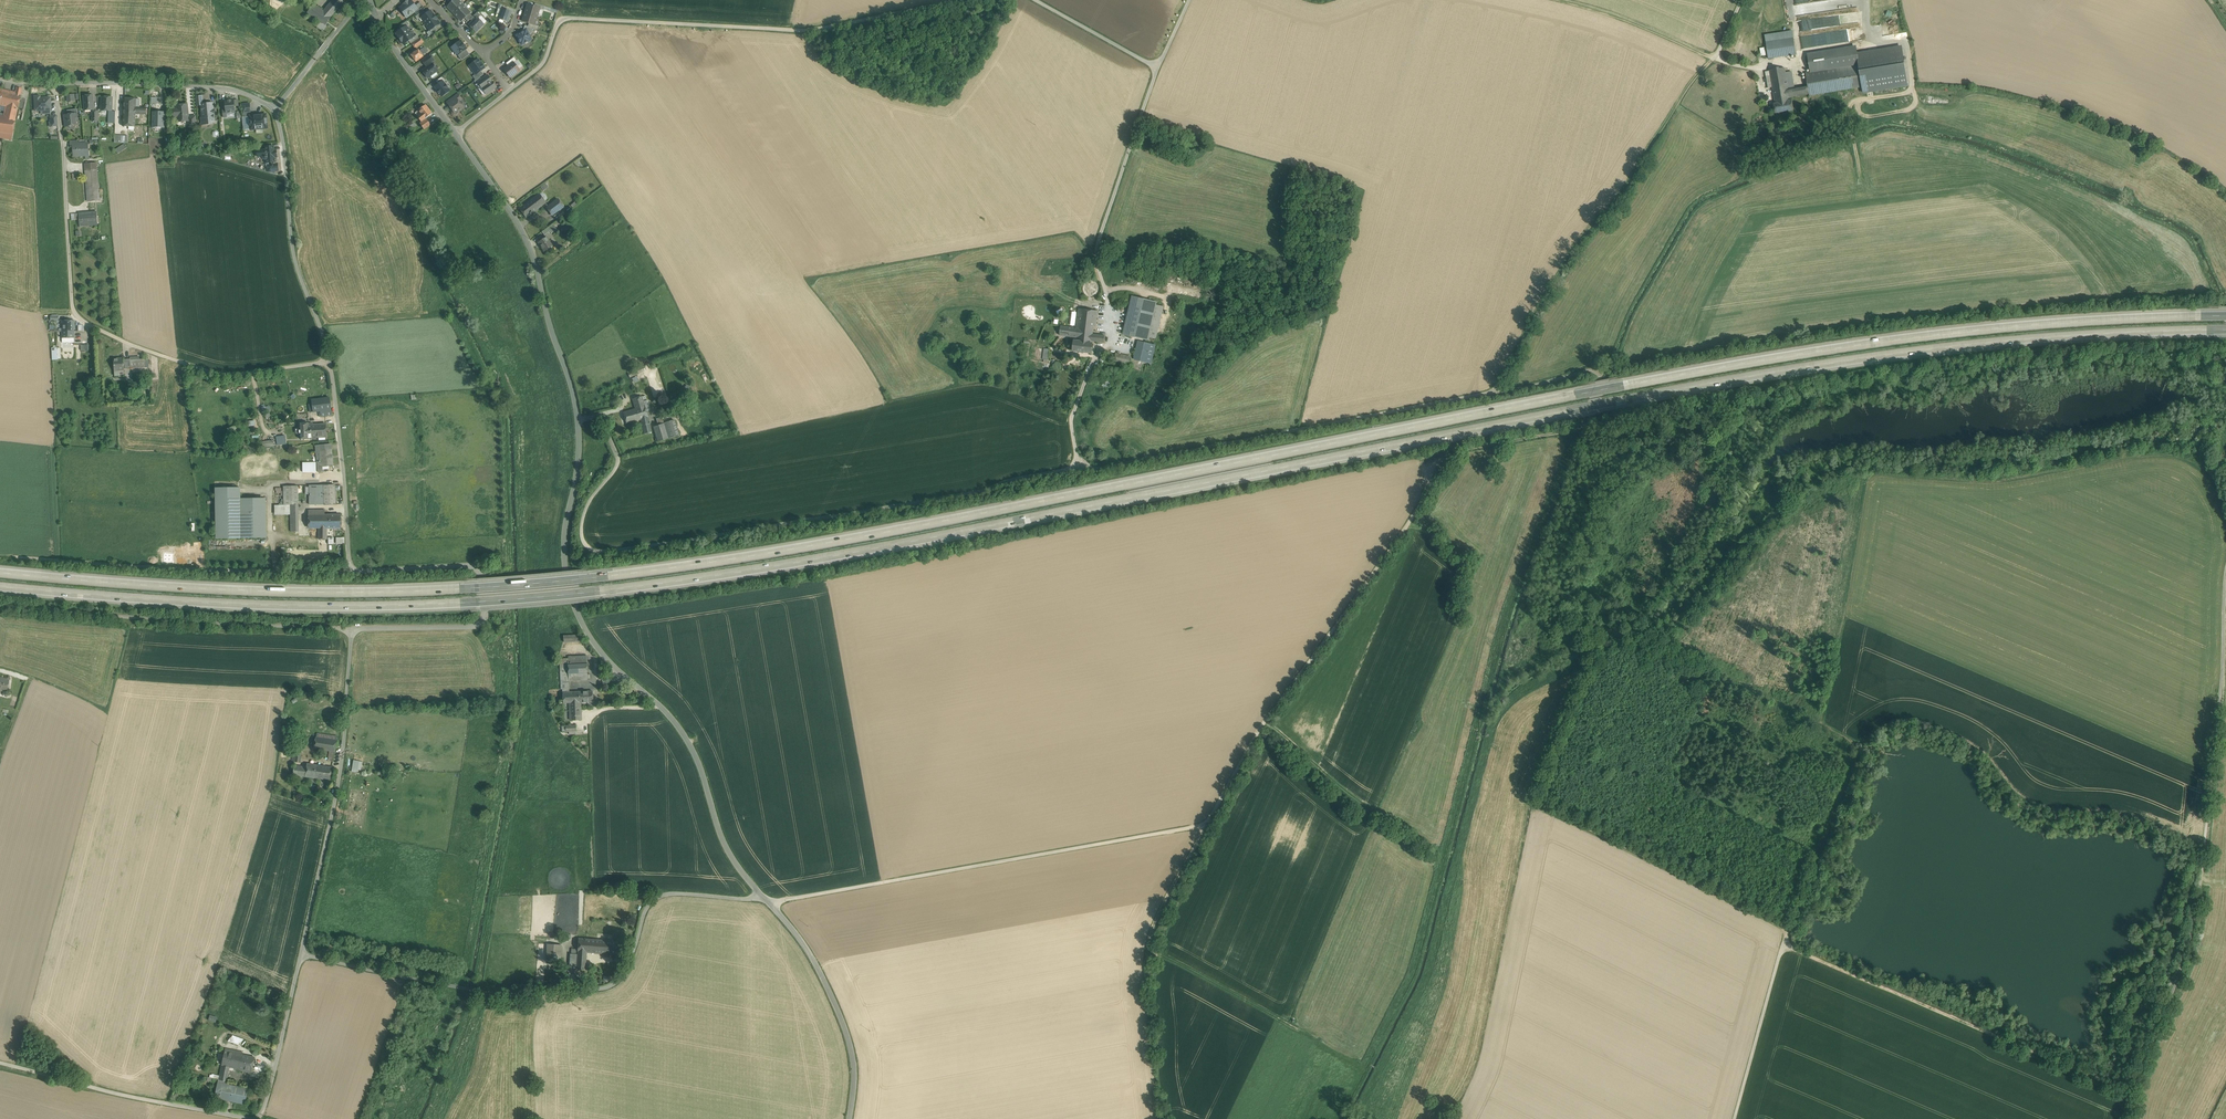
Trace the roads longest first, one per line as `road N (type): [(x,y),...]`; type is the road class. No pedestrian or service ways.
road 1 (motorway): [(2225,316),(2034,325),(1796,354),(654,570),(380,592),(164,586),(0,571)]
road 2 (motorway): [(0,587),(284,606),(595,592),(932,538),(1794,369),(2030,339),(2225,330)]
road 3 (track): [(578,421),(598,416),(618,458),(584,511),(581,541),(613,551),(985,490),(1080,465),(1104,466),(1598,369)]
road 4 (tertiary): [(762,897),(722,842),(697,758),(675,722),(608,661),(579,618),(564,538),(579,458),(575,399),(531,249),(455,133)]
road 5 (track): [(1205,826),(1261,727),(1454,452),(1581,426),(1598,369)]
road 6 (track): [(2126,1118),(2196,914),(2225,569)]
road 7 (track): [(1734,1118),(1780,954),(1852,752),(1843,737),(1721,671)]
road 8 (unclassified): [(301,953),(507,997),(600,989),(624,973),(657,897),(762,897)]
road 9 (unclassified): [(971,0),(810,32),(571,18),(554,31),(545,62),(510,91)]
road 10 (unclassified): [(330,362),(222,376),(86,323),(72,308),(53,83)]
road 11 (track): [(768,903),(1205,826)]
road 12 (track): [(2133,1091),(1784,945)]
road 13 (unclassified): [(0,606),(350,627)]
road 14 (unclassified): [(7,557),(351,571)]
road 15 (unclassified): [(301,953),(342,761),(350,627)]
road 16 (track): [(1788,931),(1536,811)]
road 17 (unclassified): [(330,362),(294,258),(276,107)]
road 18 (unclassified): [(0,1063),(254,1118)]
road 19 (tertiary): [(849,1118),(853,1057),(835,1005),(808,949),(762,897)]
road 20 (residential): [(53,83),(219,87),(276,107)]
road 21 (unclassified): [(351,571),(330,362)]
road 22 (unclassified): [(351,571),(471,565),(482,578),(485,614)]
road 23 (unclassified): [(259,1118),(301,953)]
road 24 (track): [(1080,465),(1071,417),(1110,320)]
road 25 (unclassified): [(1158,68),(1033,0)]
road 26 (unclassified): [(350,627),(475,627),(485,614)]
road 27 (residential): [(276,107),(355,12),(370,5)]
road 28 (tertiary): [(455,133),(376,20)]
road 29 (track): [(1148,949),(1205,826)]

